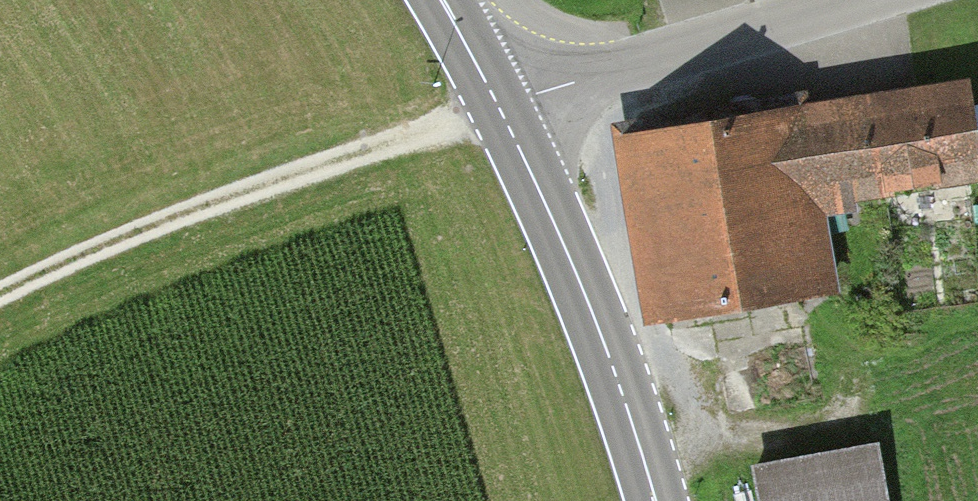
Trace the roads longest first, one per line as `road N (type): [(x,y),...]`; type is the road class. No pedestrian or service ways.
road 1 (track): [(0,295),(168,220),(500,110)]
road 2 (secondary): [(657,500),(609,350),(500,110)]
road 3 (unclassified): [(500,110),(854,0)]
road 4 (secondary): [(500,110),(441,0)]

